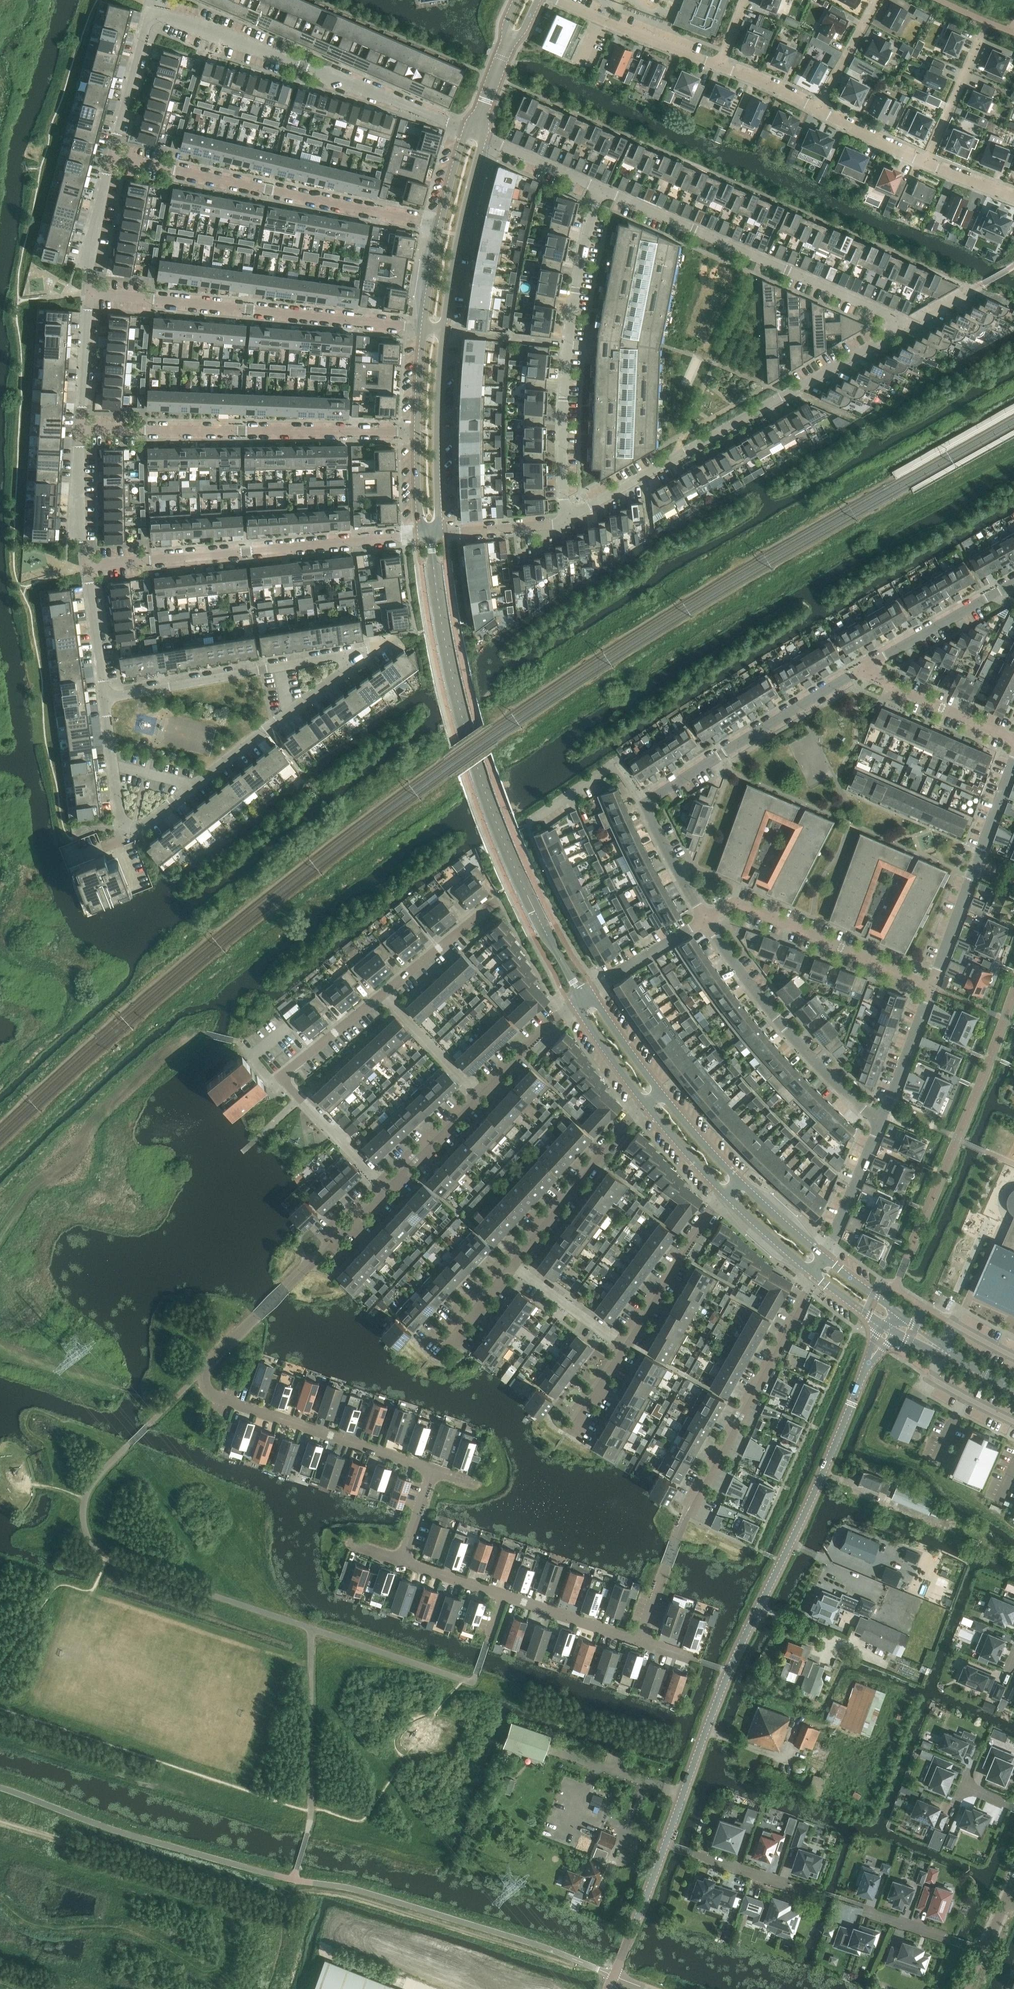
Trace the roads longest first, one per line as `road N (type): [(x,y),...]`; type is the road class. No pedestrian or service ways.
road 1 (tertiary): [(666,1843),(742,1641),(887,1329)]
road 2 (residential): [(386,1186),(281,1078),(493,904)]
road 3 (residential): [(640,1641),(683,1521),(814,1277)]
road 4 (residential): [(562,521),(909,322)]
road 5 (residential): [(477,130),(151,13)]
road 6 (residential): [(426,326),(89,293)]
road 7 (residential): [(562,521),(563,340),(600,189)]
road 8 (residential): [(909,322),(600,189)]
road 9 (residential): [(433,1470),(211,1391),(201,1373),(257,1316)]
road 10 (residential): [(418,431),(82,430)]
road 11 (residential): [(442,225),(113,157)]
road 12 (residential): [(86,566),(416,535)]
road 13 (residential): [(439,1348),(645,1105)]
road 14 (residential): [(131,830),(367,653)]
road 15 (residential): [(569,1427),(722,1194)]
road 16 (residential): [(879,1121),(793,1041),(731,964),(706,917)]
road 17 (residential): [(105,700),(367,653)]
road 18 (residential): [(865,668),(646,804)]
road 19 (residential): [(640,1641),(401,1562)]
road 20 (residential): [(931,985),(751,906),(706,917)]
road 21 (residential): [(931,985),(1013,764)]
road 22 (tertiary): [(432,535),(439,520),(443,329)]
road 23 (tertiary): [(443,329),(482,148),(477,130)]
road 24 (residential): [(386,1186),(257,1316)]
road 25 (residential): [(719,66),(558,0)]
road 26 (residential): [(1013,584),(865,668)]
road 27 (residential): [(1013,737),(865,668)]
road 28 (residential): [(666,1843),(816,1890)]
road 29 (tertiary): [(609,1988),(666,1843)]
road 30 (residential): [(839,1898),(983,1950)]
road 31 (residential): [(113,157),(151,13)]
road 32 (residential): [(825,1258),(879,1121)]
road 33 (residential): [(586,1000),(706,917)]
road 34 (residential): [(879,1121),(931,985)]
road 35 (residential): [(476,1093),(586,1000)]
road 36 (residential): [(926,163),(982,36)]
road 37 (residential): [(89,293),(113,157)]
road 38 (residential): [(82,430),(89,293)]
road 39 (residential): [(600,189),(477,130)]
road 40 (residential): [(86,566),(82,430)]
road 41 (residential): [(105,700),(86,566)]
road 42 (residential): [(131,830),(123,823),(105,700)]
road 43 (residential): [(432,535),(562,521)]
road 44 (residential): [(476,1093),(386,1186)]
road 45 (residential): [(706,917),(646,804)]
road 46 (residential): [(819,110),(877,0)]
road 47 (tertiary): [(722,1194),(814,1277)]

